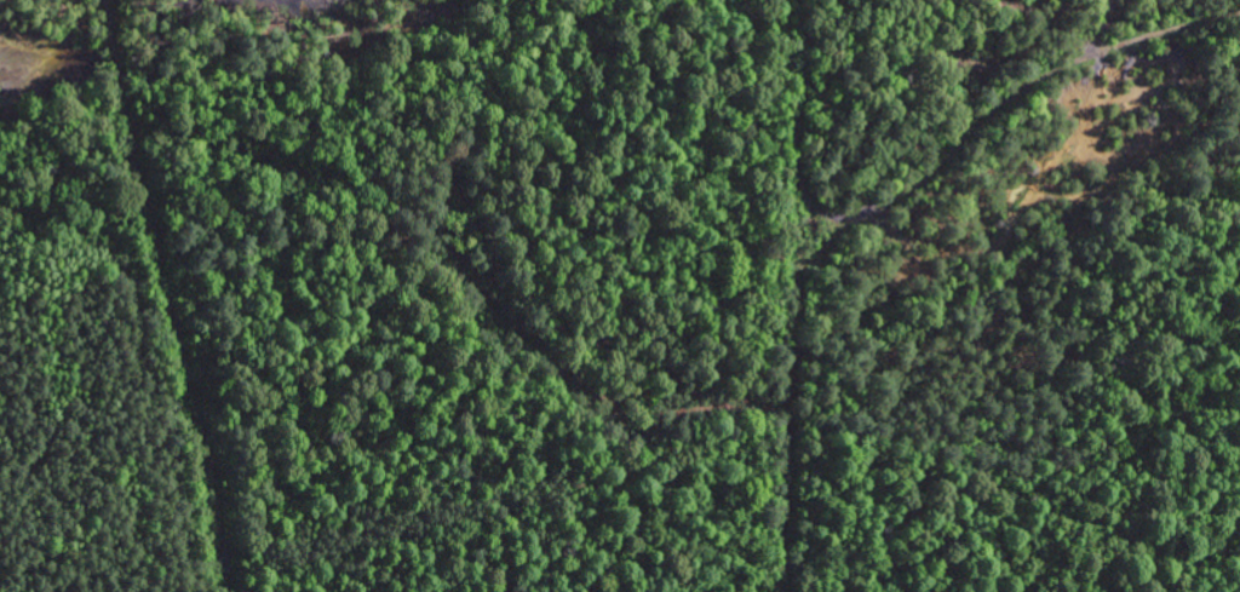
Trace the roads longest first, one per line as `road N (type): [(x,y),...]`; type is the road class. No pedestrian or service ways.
road 1 (track): [(230,591),(103,0)]
road 2 (track): [(779,591),(800,127),(787,0)]

